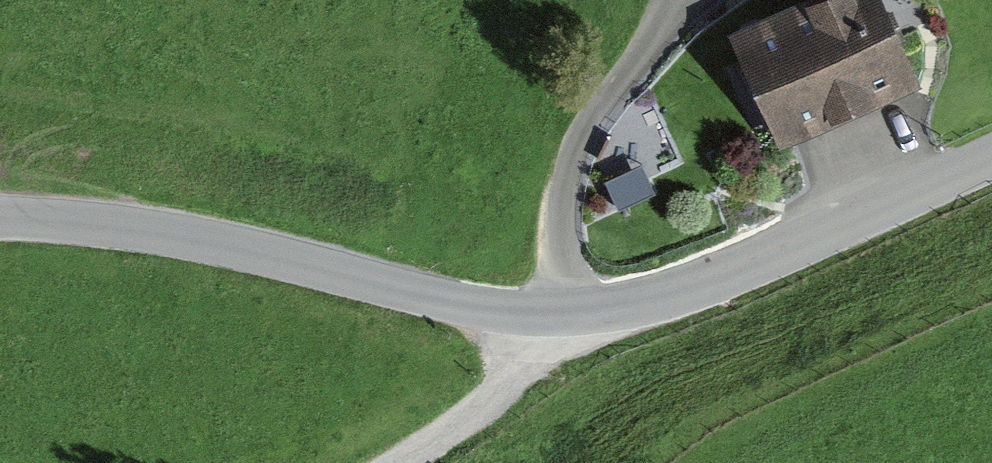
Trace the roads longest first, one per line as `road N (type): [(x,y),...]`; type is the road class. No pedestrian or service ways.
road 1 (unclassified): [(991,157),(719,275),(549,319),(107,222),(0,217)]
road 2 (track): [(700,0),(618,80),(583,132),(549,319)]
road 3 (track): [(394,462),(509,384),(537,354),(549,319)]

